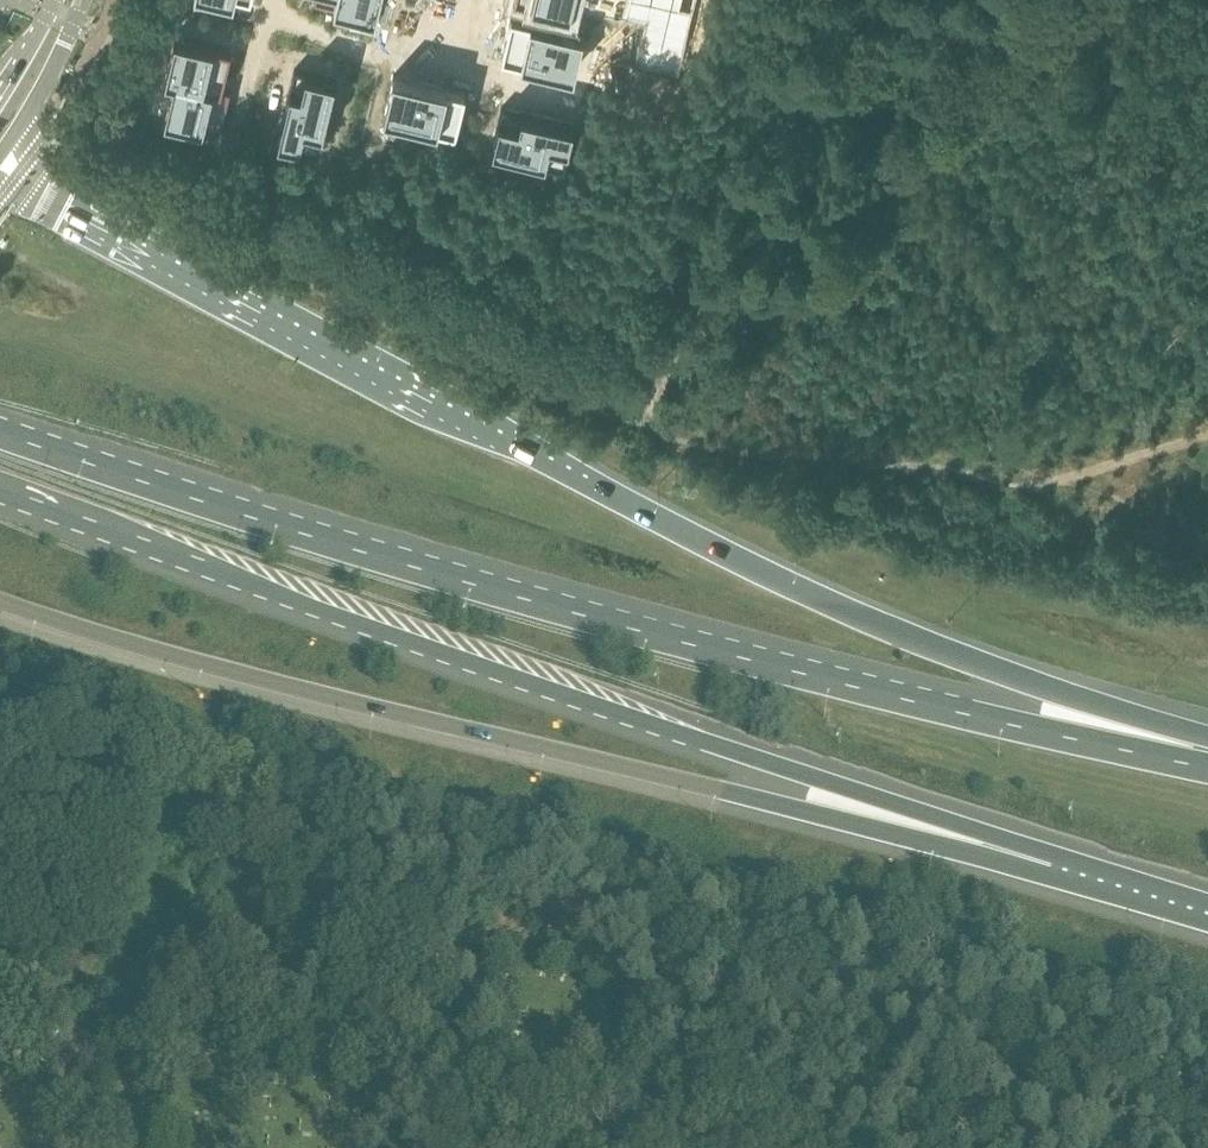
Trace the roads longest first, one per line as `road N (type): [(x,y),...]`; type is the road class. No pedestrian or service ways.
road 1 (primary): [(1207,756),(938,648),(509,446),(0,178)]
road 2 (primary): [(1207,768),(586,616),(387,560),(0,432)]
road 3 (primary): [(0,486),(373,627),(1055,856)]
road 4 (primary): [(0,600),(324,695),(803,810),(1055,856)]
road 5 (residential): [(457,63),(418,65),(280,15)]
road 6 (tertiary): [(0,155),(34,112),(85,0)]
road 7 (primary): [(1055,856),(1207,901)]
road 8 (residential): [(280,15),(262,25),(235,141)]
road 9 (residential): [(457,63),(475,80),(576,104)]
road 10 (track): [(1086,479),(1207,441)]

